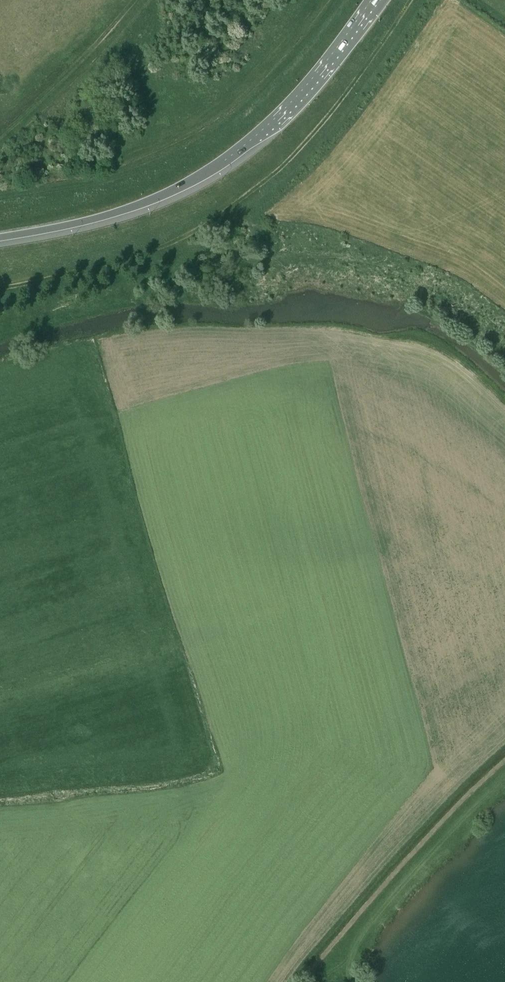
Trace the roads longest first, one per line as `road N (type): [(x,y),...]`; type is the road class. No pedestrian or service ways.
road 1 (motorway): [(0,237),(111,214),(195,179),(286,107),(363,12)]

